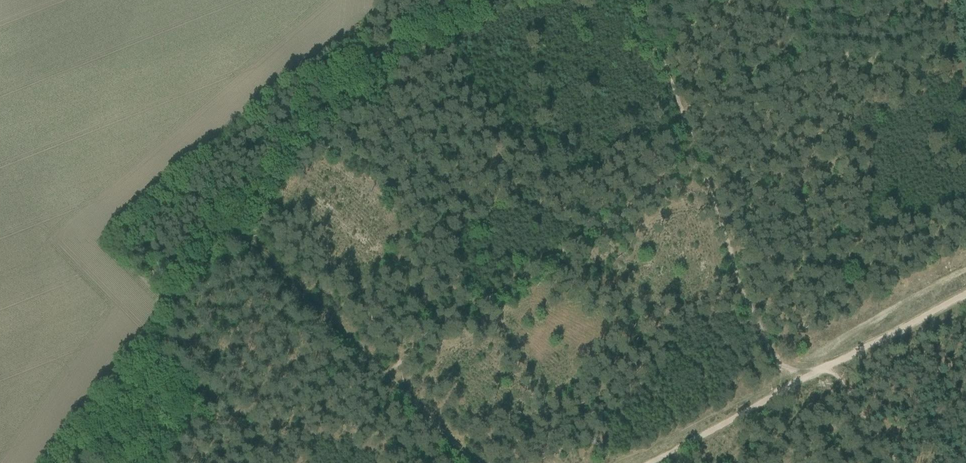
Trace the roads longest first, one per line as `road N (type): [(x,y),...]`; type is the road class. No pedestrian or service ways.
road 1 (track): [(695,162),(783,387),(965,288)]
road 2 (track): [(505,0),(367,55),(229,227)]
road 3 (track): [(695,162),(446,333)]
road 4 (track): [(218,244),(84,437)]
road 5 (track): [(389,375),(229,227)]
road 6 (track): [(642,0),(695,162)]
road 7 (track): [(644,462),(783,387)]
road 8 (track): [(482,462),(389,375)]

